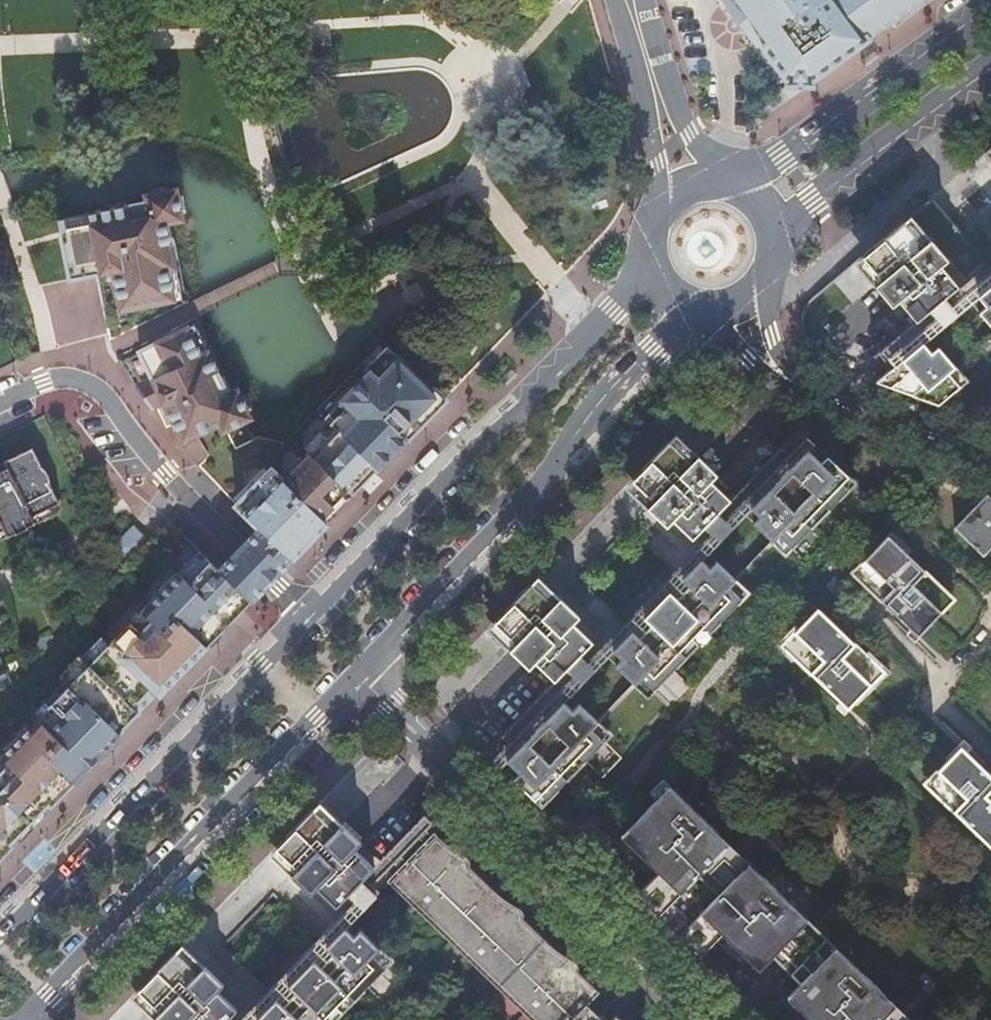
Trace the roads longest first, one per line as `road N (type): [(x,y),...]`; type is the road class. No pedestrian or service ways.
road 1 (residential): [(713,1019),(358,674)]
road 2 (secondary): [(358,674),(689,316)]
road 3 (secondary): [(643,264),(613,311),(524,408),(471,451),(311,616)]
road 4 (secondary): [(33,1019),(358,674)]
road 5 (secondary): [(311,616),(0,929)]
road 6 (secondary): [(990,7),(740,185)]
road 7 (residential): [(990,451),(807,389),(782,376),(734,316)]
road 8 (secondary): [(778,225),(990,69)]
road 9 (unclassified): [(311,616),(136,442)]
road 10 (tertiary): [(684,185),(630,0)]
road 11 (unclassified): [(0,403),(44,382),(80,380),(106,396),(136,442)]

